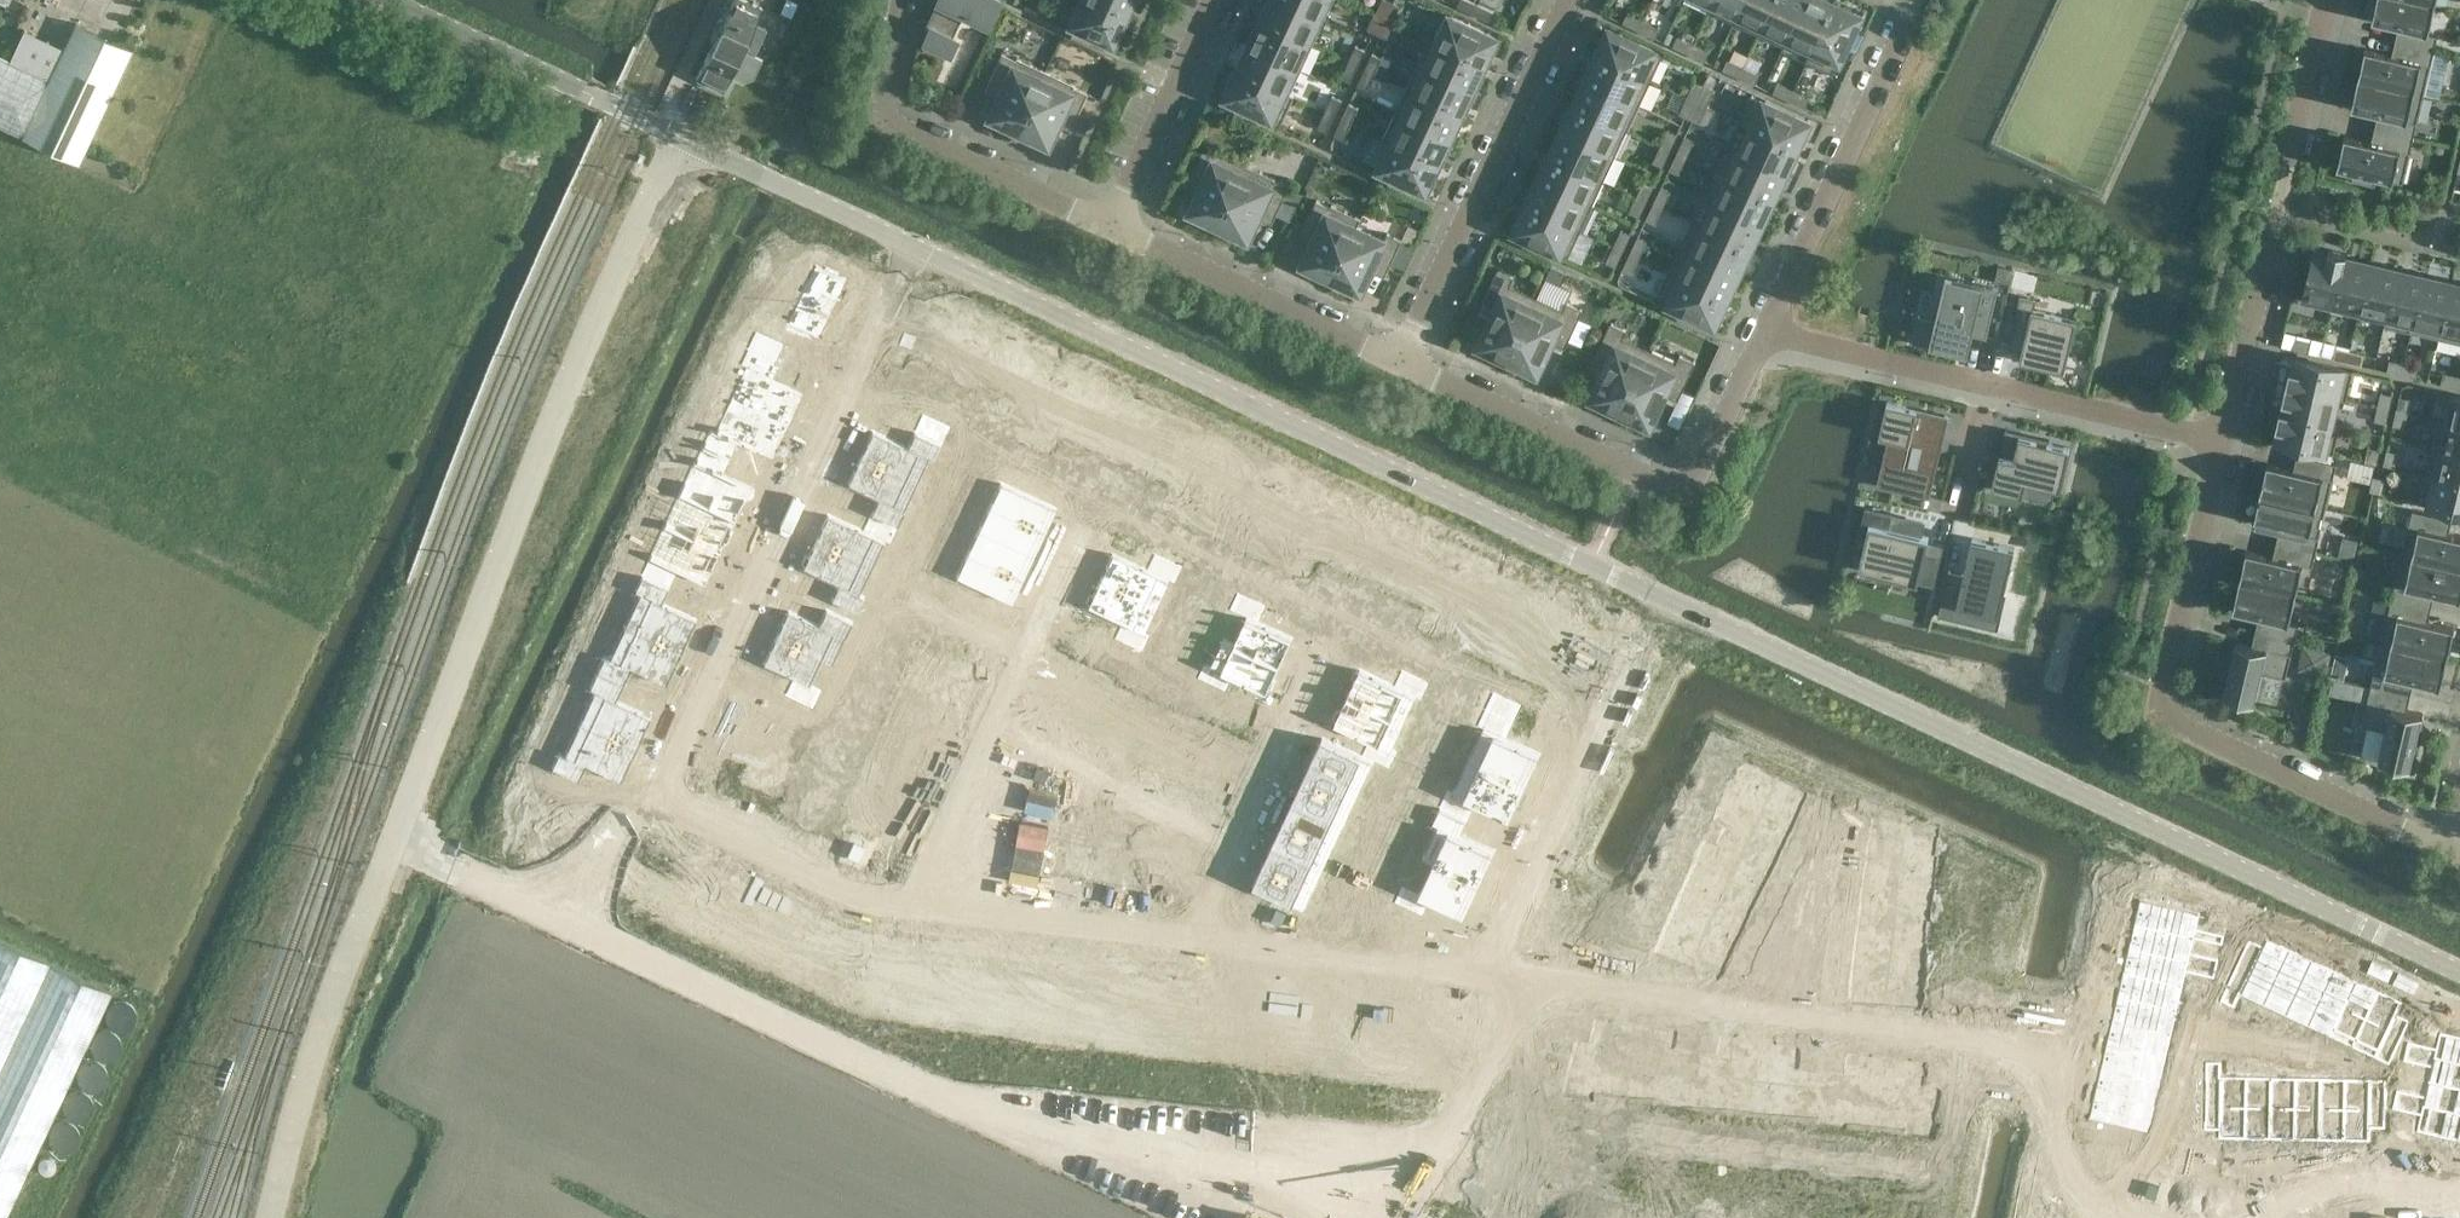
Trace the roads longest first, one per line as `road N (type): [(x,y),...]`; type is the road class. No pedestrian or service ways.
road 1 (tertiary): [(268,1217),(306,1067),(354,935),(577,357),(677,136)]
road 2 (tertiary): [(2459,972),(1651,598)]
road 3 (tertiary): [(1651,598),(923,251)]
road 4 (residential): [(1630,630),(907,289)]
road 5 (residential): [(700,805),(647,776),(907,289)]
road 6 (residential): [(1463,980),(2071,1042)]
road 7 (residential): [(2224,441),(2167,684),(2168,713),(2457,849)]
road 8 (residential): [(1766,330),(1701,476),(1679,488),(1634,474),(1400,362)]
road 9 (residential): [(2330,0),(2224,441)]
road 10 (residential): [(1568,0),(1400,362)]
road 11 (residential): [(1463,980),(1630,630)]
road 12 (residential): [(1119,227),(893,128),(884,110),(905,0)]
road 13 (residential): [(1917,0),(1766,330)]
road 14 (residential): [(1190,947),(1338,631)]
road 15 (tertiary): [(677,136),(394,0)]
road 16 (residential): [(1400,362),(1119,227)]
road 17 (residential): [(1190,947),(894,911)]
road 18 (residential): [(1019,660),(894,911)]
road 19 (residential): [(1463,980),(1190,947)]
road 20 (tertiary): [(923,251),(677,136)]
road 21 (residential): [(1119,227),(1223,0)]
road 22 (residential): [(1986,383),(2224,441)]
road 23 (residential): [(1766,330),(1986,383)]
road 24 (residential): [(894,911),(700,805)]
road 25 (residential): [(2255,1217),(2305,1187),(2459,1179)]
road 26 (residential): [(2071,1042),(2060,1168),(2100,1217)]
road 27 (residential): [(2103,866),(2071,1042)]
road 28 (residential): [(1085,527),(1019,660)]
road 29 (residential): [(641,932),(700,805)]
road 30 (residential): [(1986,383),(1955,512)]
road 31 (residential): [(907,605),(1019,660)]

